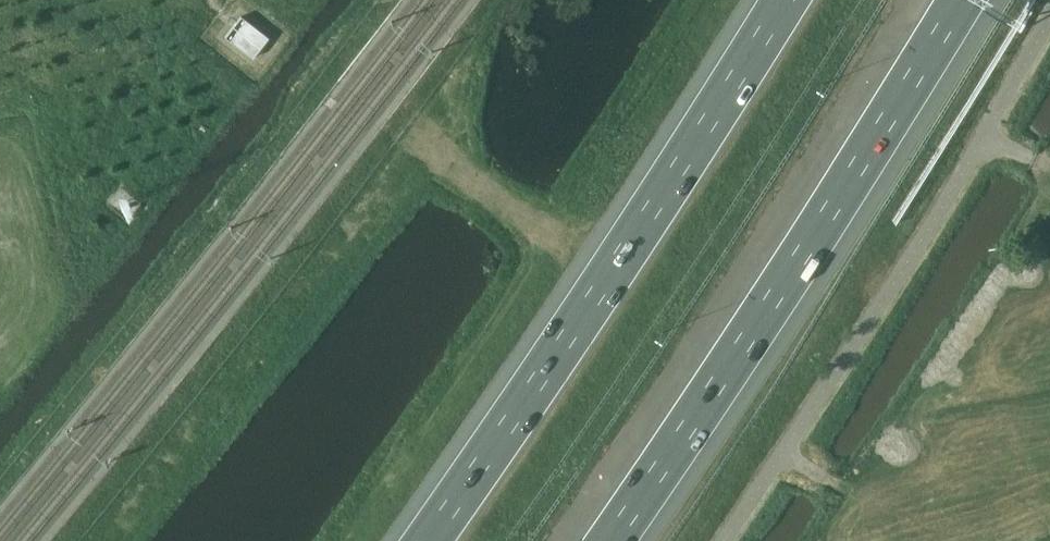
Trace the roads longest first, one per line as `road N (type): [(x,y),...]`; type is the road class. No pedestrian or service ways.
road 1 (motorway): [(786,0),(425,540)]
road 2 (motorway): [(615,540),(964,0)]
road 3 (unclassified): [(726,540),(995,124)]

